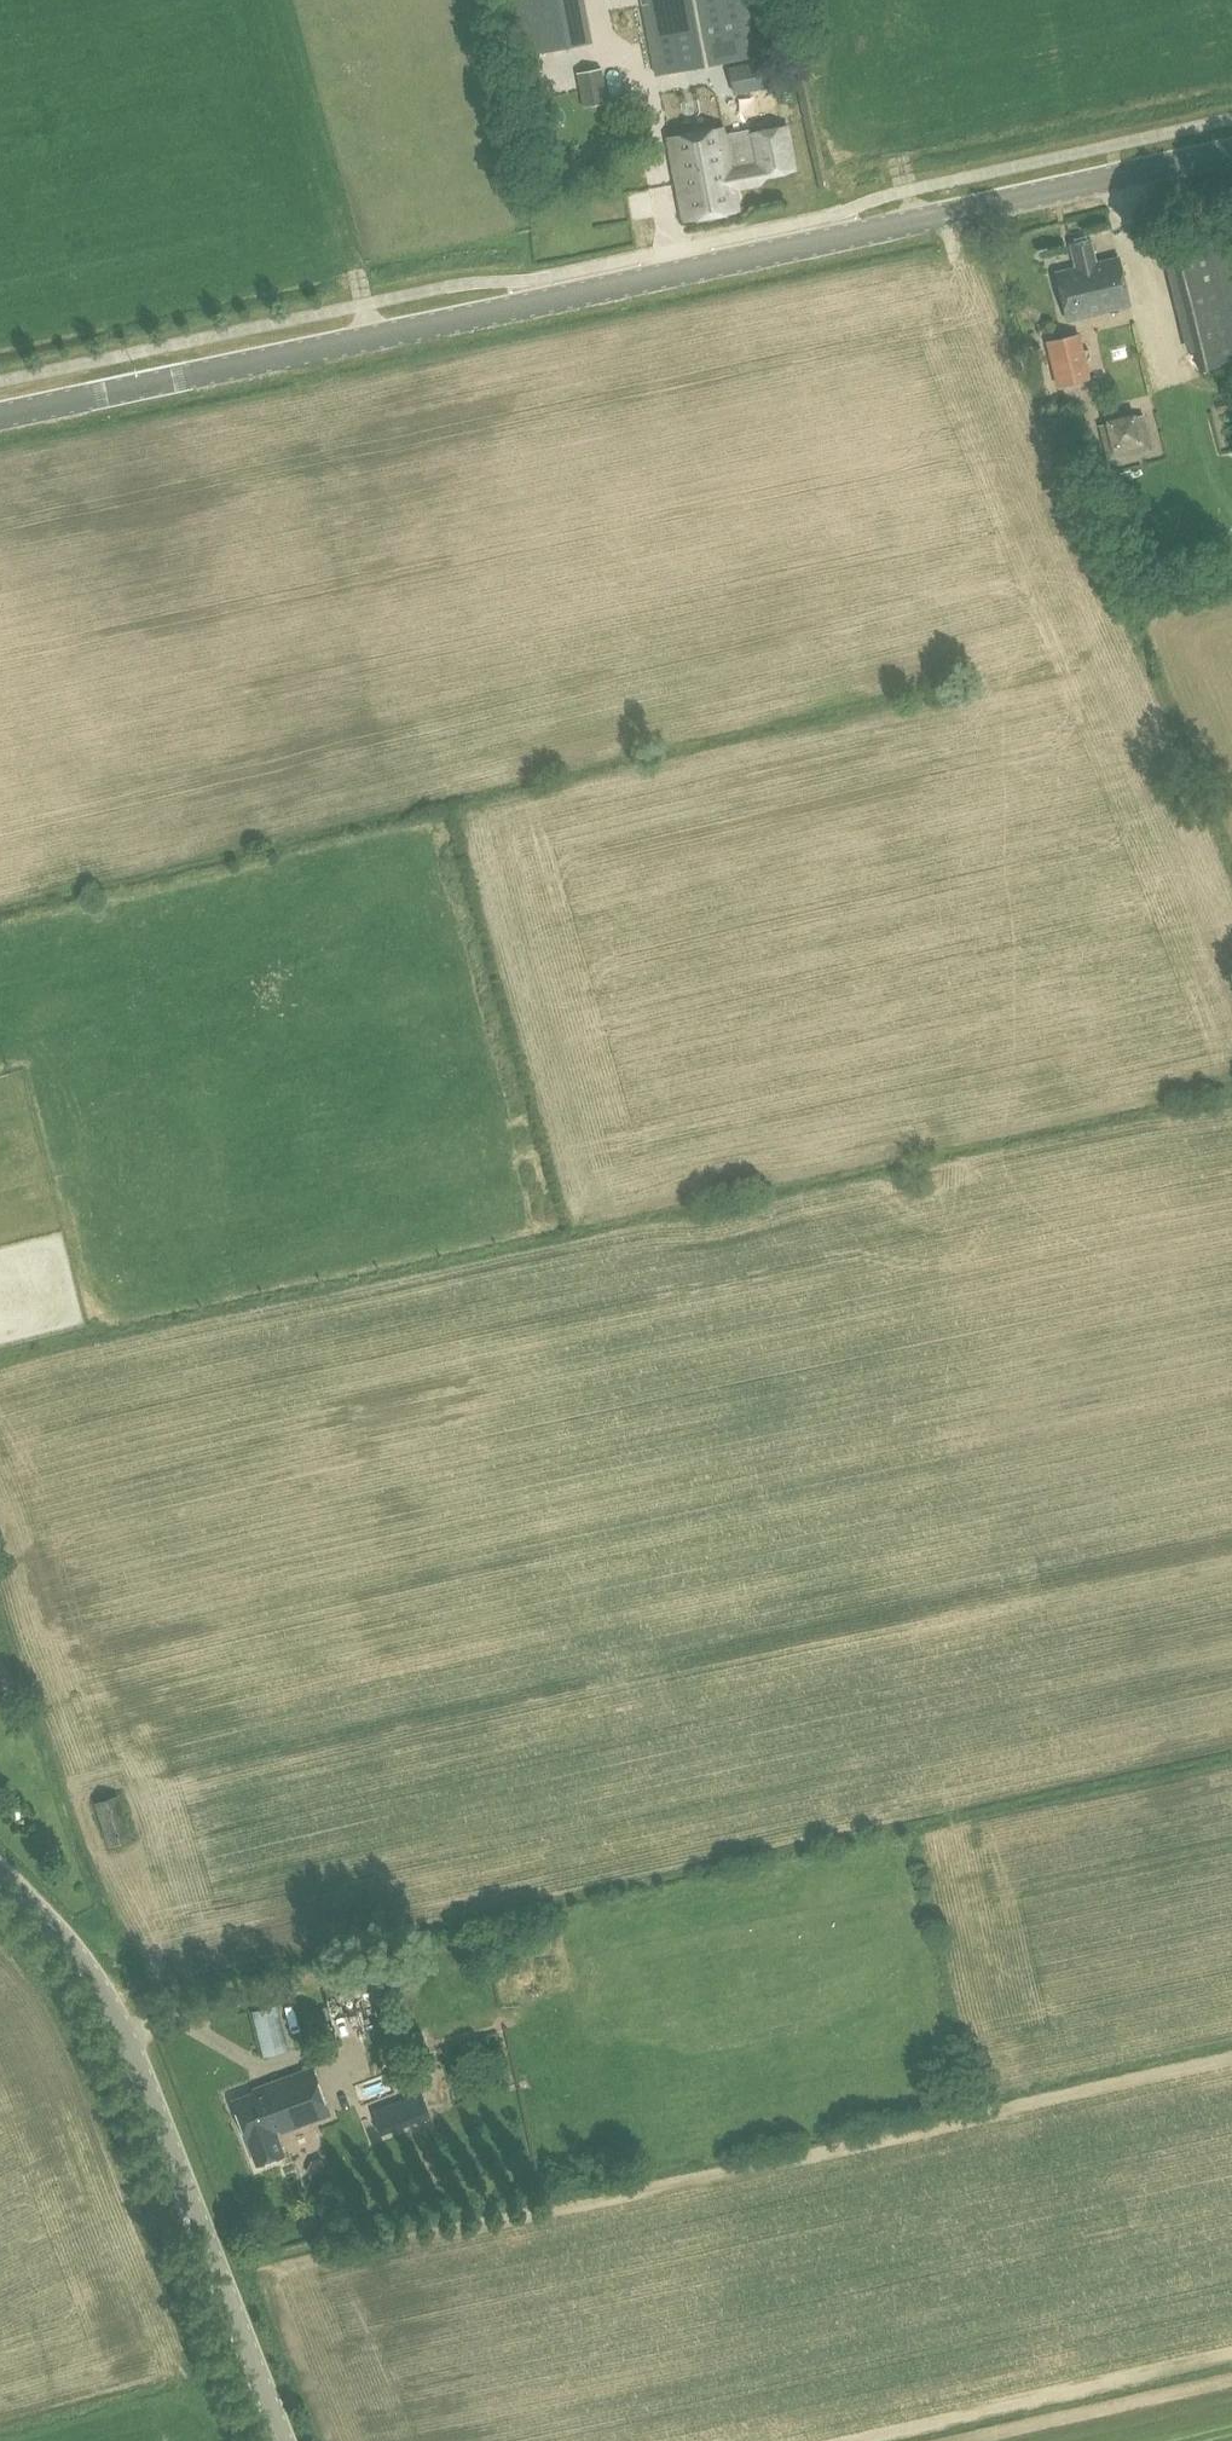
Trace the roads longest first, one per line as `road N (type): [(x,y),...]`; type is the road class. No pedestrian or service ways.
road 1 (secondary): [(0,419),(1231,153)]
road 2 (tertiary): [(286,2440),(114,2012),(64,1939),(0,1876)]

